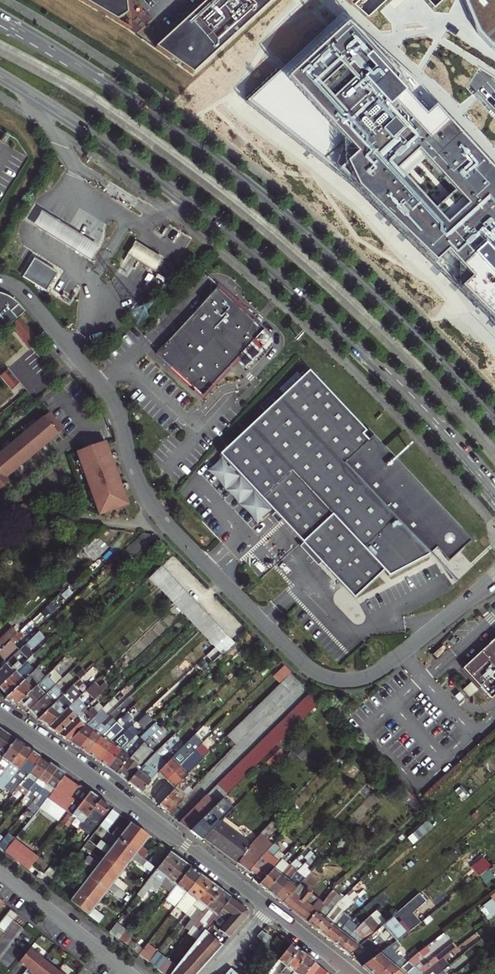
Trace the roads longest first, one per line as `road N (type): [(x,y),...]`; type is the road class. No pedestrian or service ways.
road 1 (residential): [(0,283),(30,300),(114,401),(157,513),(307,668),(334,680),(369,677),(457,608)]
road 2 (primary): [(0,76),(235,241),(347,341),(494,493)]
road 3 (primary): [(494,421),(382,303),(247,185),(115,88),(0,18)]
road 4 (residential): [(271,910),(0,714)]
road 5 (residential): [(0,871),(104,955)]

